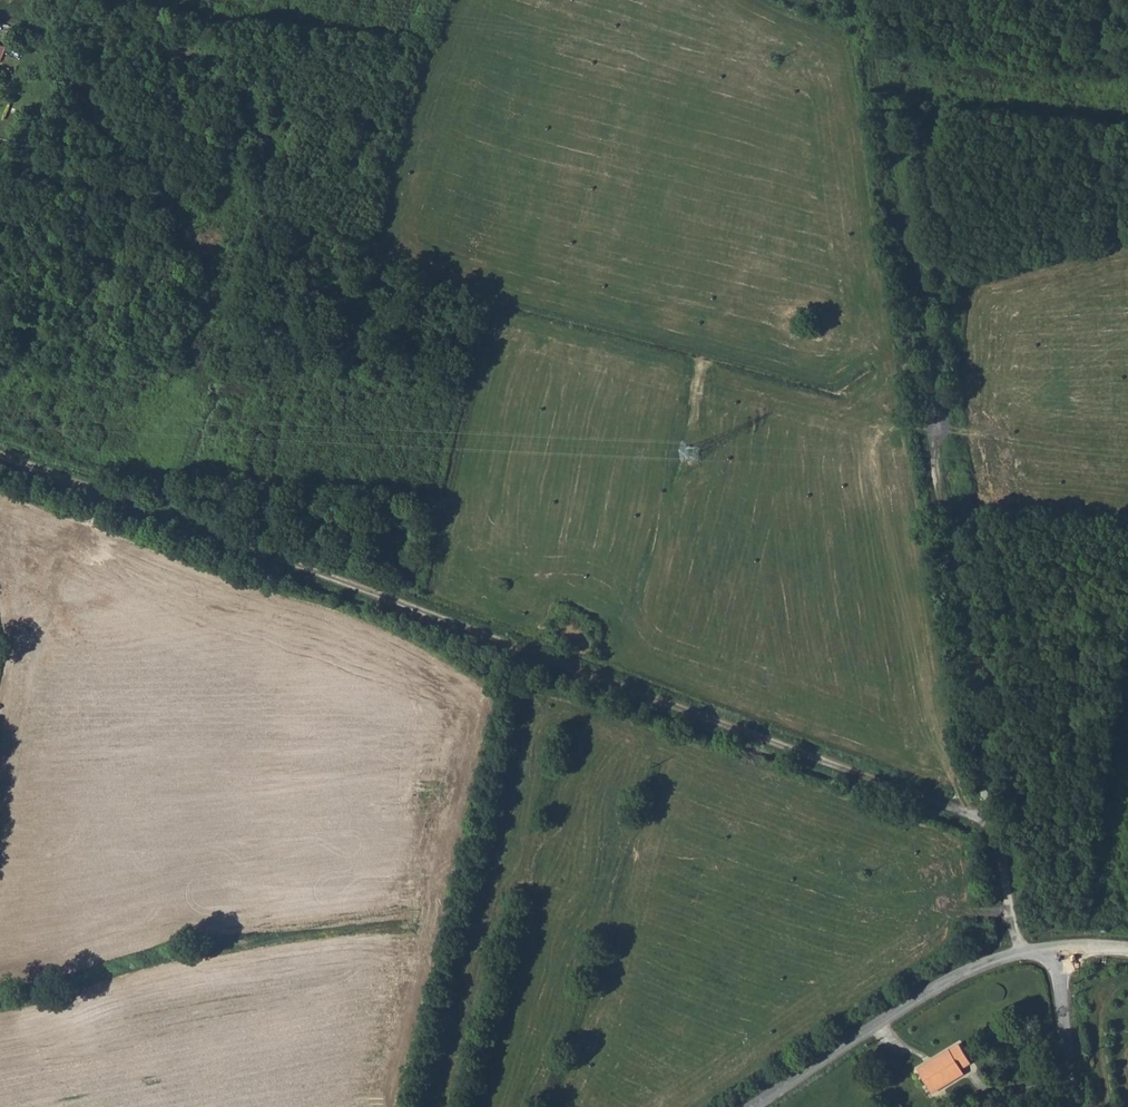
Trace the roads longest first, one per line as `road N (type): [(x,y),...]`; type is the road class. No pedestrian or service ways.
road 1 (track): [(1027,952),(1015,940),(999,854),(982,824),(0,454)]
road 2 (tertiary): [(1058,948),(968,972),(749,1106)]
road 3 (unclassified): [(1080,1106),(1058,948)]

